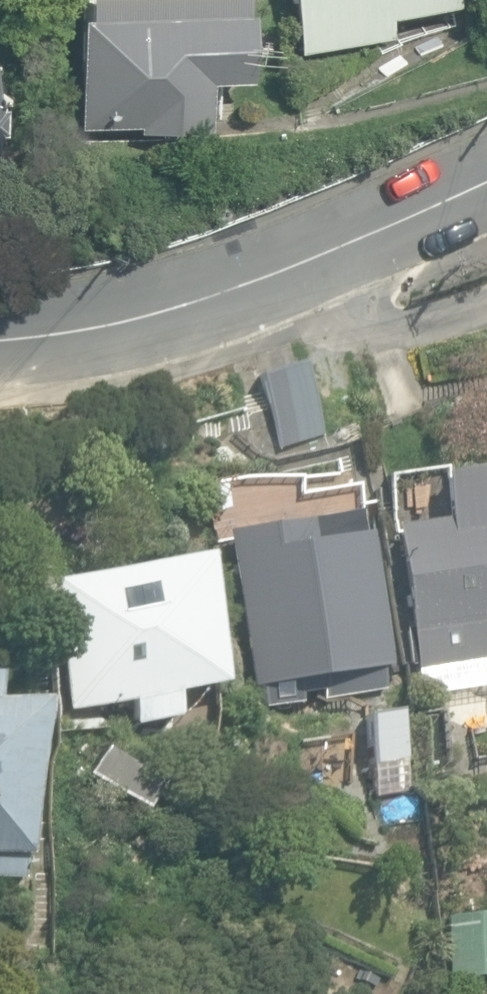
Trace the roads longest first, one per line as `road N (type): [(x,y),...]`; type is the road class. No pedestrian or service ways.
road 1 (residential): [(0,340),(99,328),(231,290),(486,181)]

